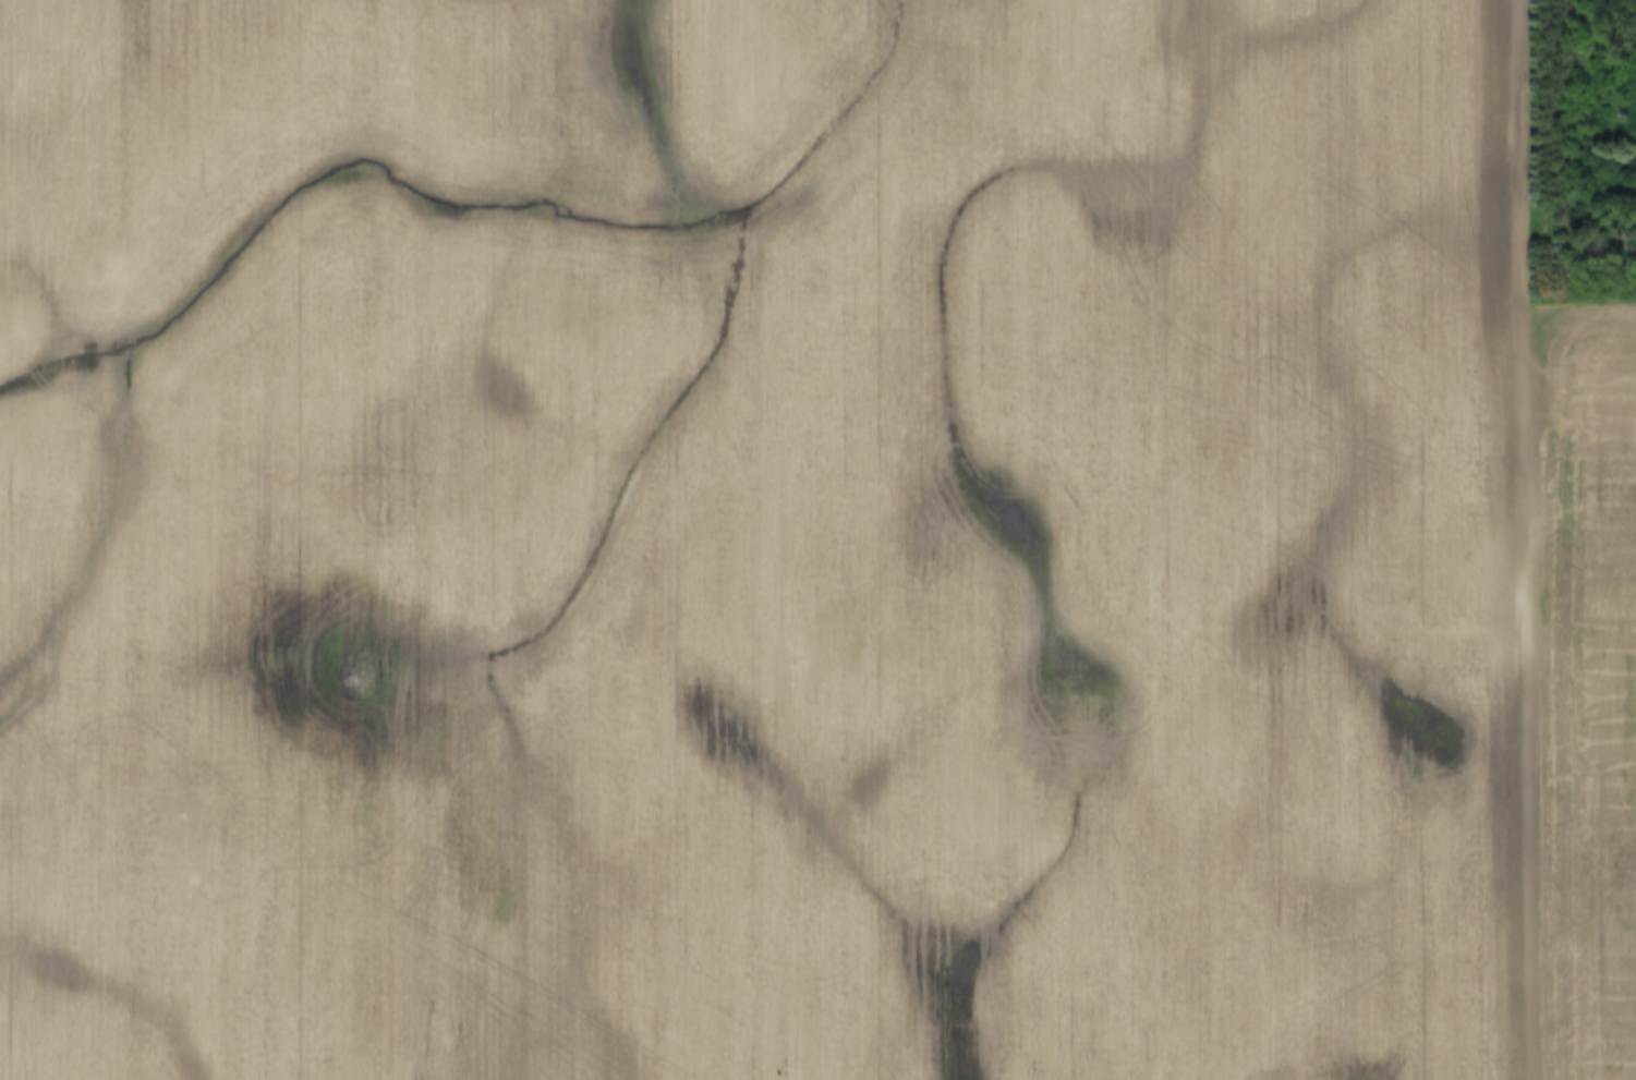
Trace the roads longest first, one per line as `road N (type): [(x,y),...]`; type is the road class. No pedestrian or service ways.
road 1 (track): [(1525,1079),(1521,0)]

